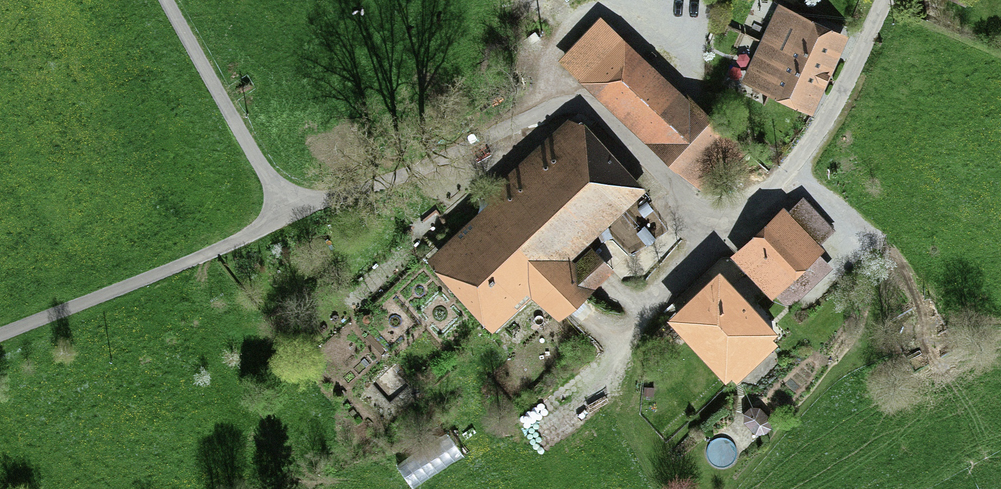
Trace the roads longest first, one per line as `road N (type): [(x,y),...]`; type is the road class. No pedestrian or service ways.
road 1 (residential): [(288,217),(572,104),(602,114),(698,207),(734,208),(769,189),(821,126),(884,0)]
road 2 (residential): [(0,341),(288,217)]
road 3 (residential): [(165,0),(288,217)]

